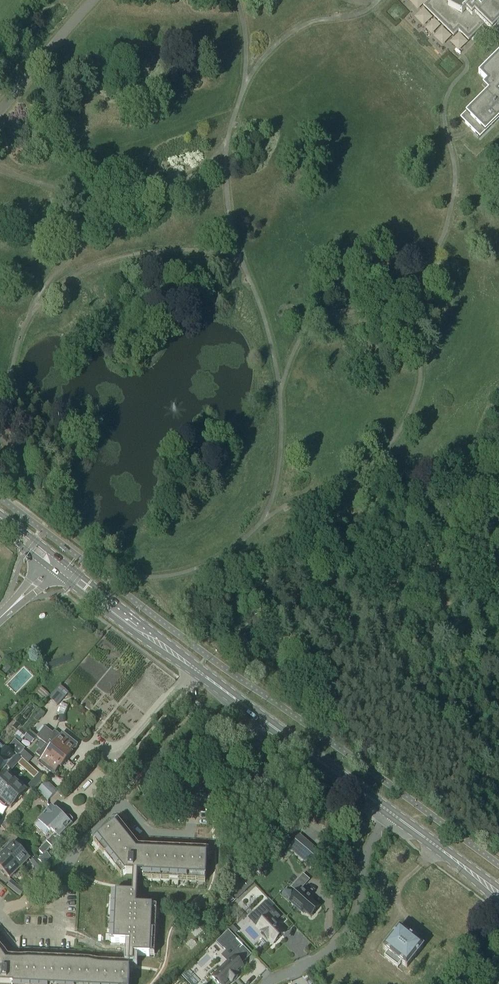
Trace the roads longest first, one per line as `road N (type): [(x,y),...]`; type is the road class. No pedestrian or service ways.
road 1 (primary): [(389,811),(54,564)]
road 2 (track): [(498,789),(406,680),(395,642),(426,612),(498,476)]
road 3 (residential): [(389,811),(368,850),(345,934),(270,983)]
road 4 (primary): [(498,894),(389,811)]

